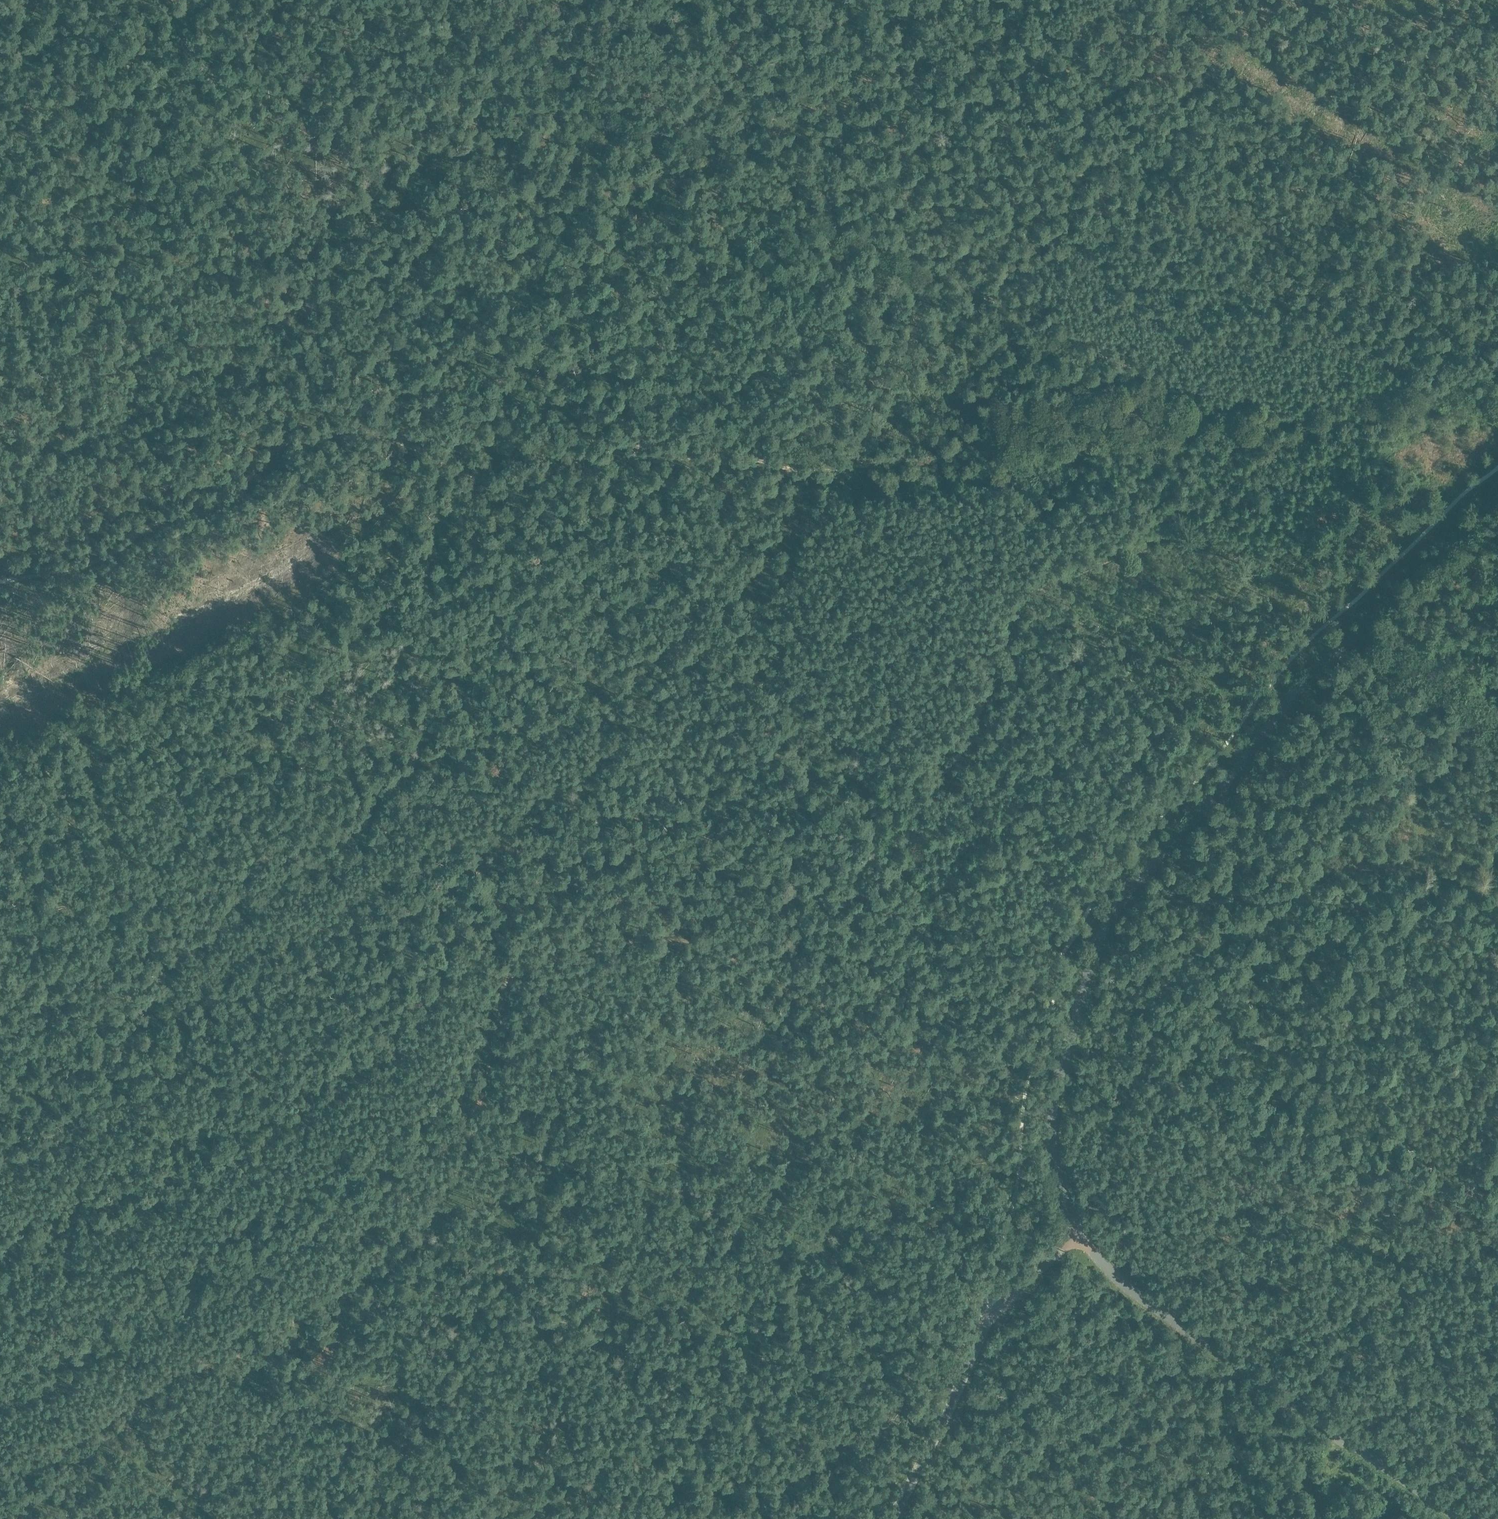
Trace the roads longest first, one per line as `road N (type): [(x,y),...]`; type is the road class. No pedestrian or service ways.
road 1 (track): [(0,581),(100,560),(159,520),(230,492),(285,444),(334,430),(376,434),(464,475),(512,484),(619,448),(816,475),(1427,410)]
road 2 (tertiary): [(1080,1233),(1054,1161),(1052,1109),(1089,971),(1114,912),(1307,682),(1497,497)]
road 3 (track): [(1238,429),(843,223),(753,150),(658,126),(540,54),(509,22),(458,0)]
road 4 (tertiary): [(1457,1518),(1129,1289),(1080,1233)]
road 5 (tertiary): [(891,1518),(991,1317),(1080,1233)]
road 6 (track): [(1366,624),(1497,722)]

